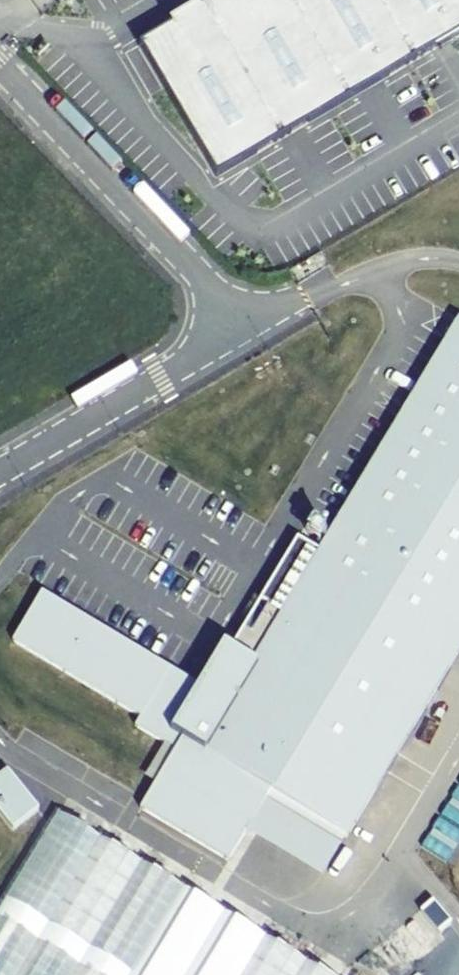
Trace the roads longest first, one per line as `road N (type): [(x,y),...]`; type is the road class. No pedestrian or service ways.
road 1 (residential): [(0,62),(248,324)]
road 2 (residential): [(248,324),(0,472)]

